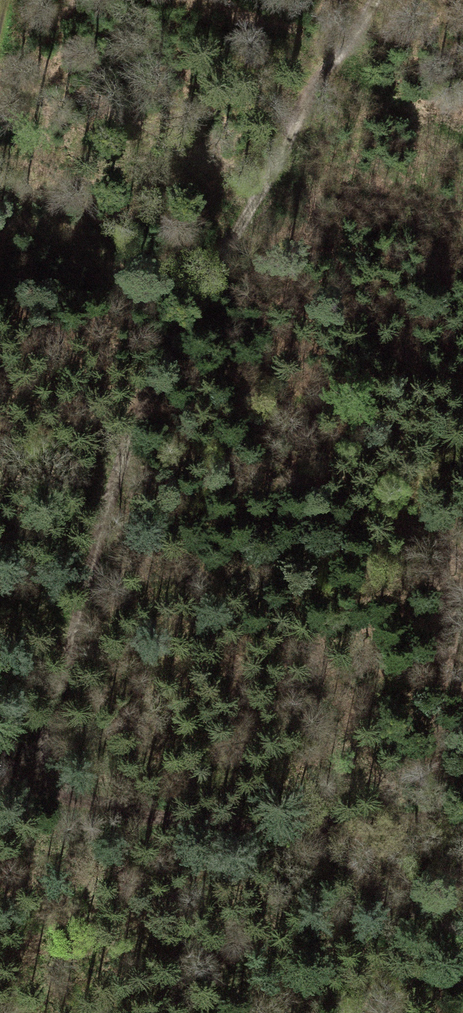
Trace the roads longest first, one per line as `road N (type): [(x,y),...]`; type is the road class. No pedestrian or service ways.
road 1 (track): [(36,785),(137,414),(187,307),(261,200),(309,99),(375,0)]
road 2 (track): [(298,826),(112,808),(36,785)]
road 3 (track): [(298,826),(366,886),(417,917),(462,932)]
road 4 (track): [(462,822),(298,826)]

